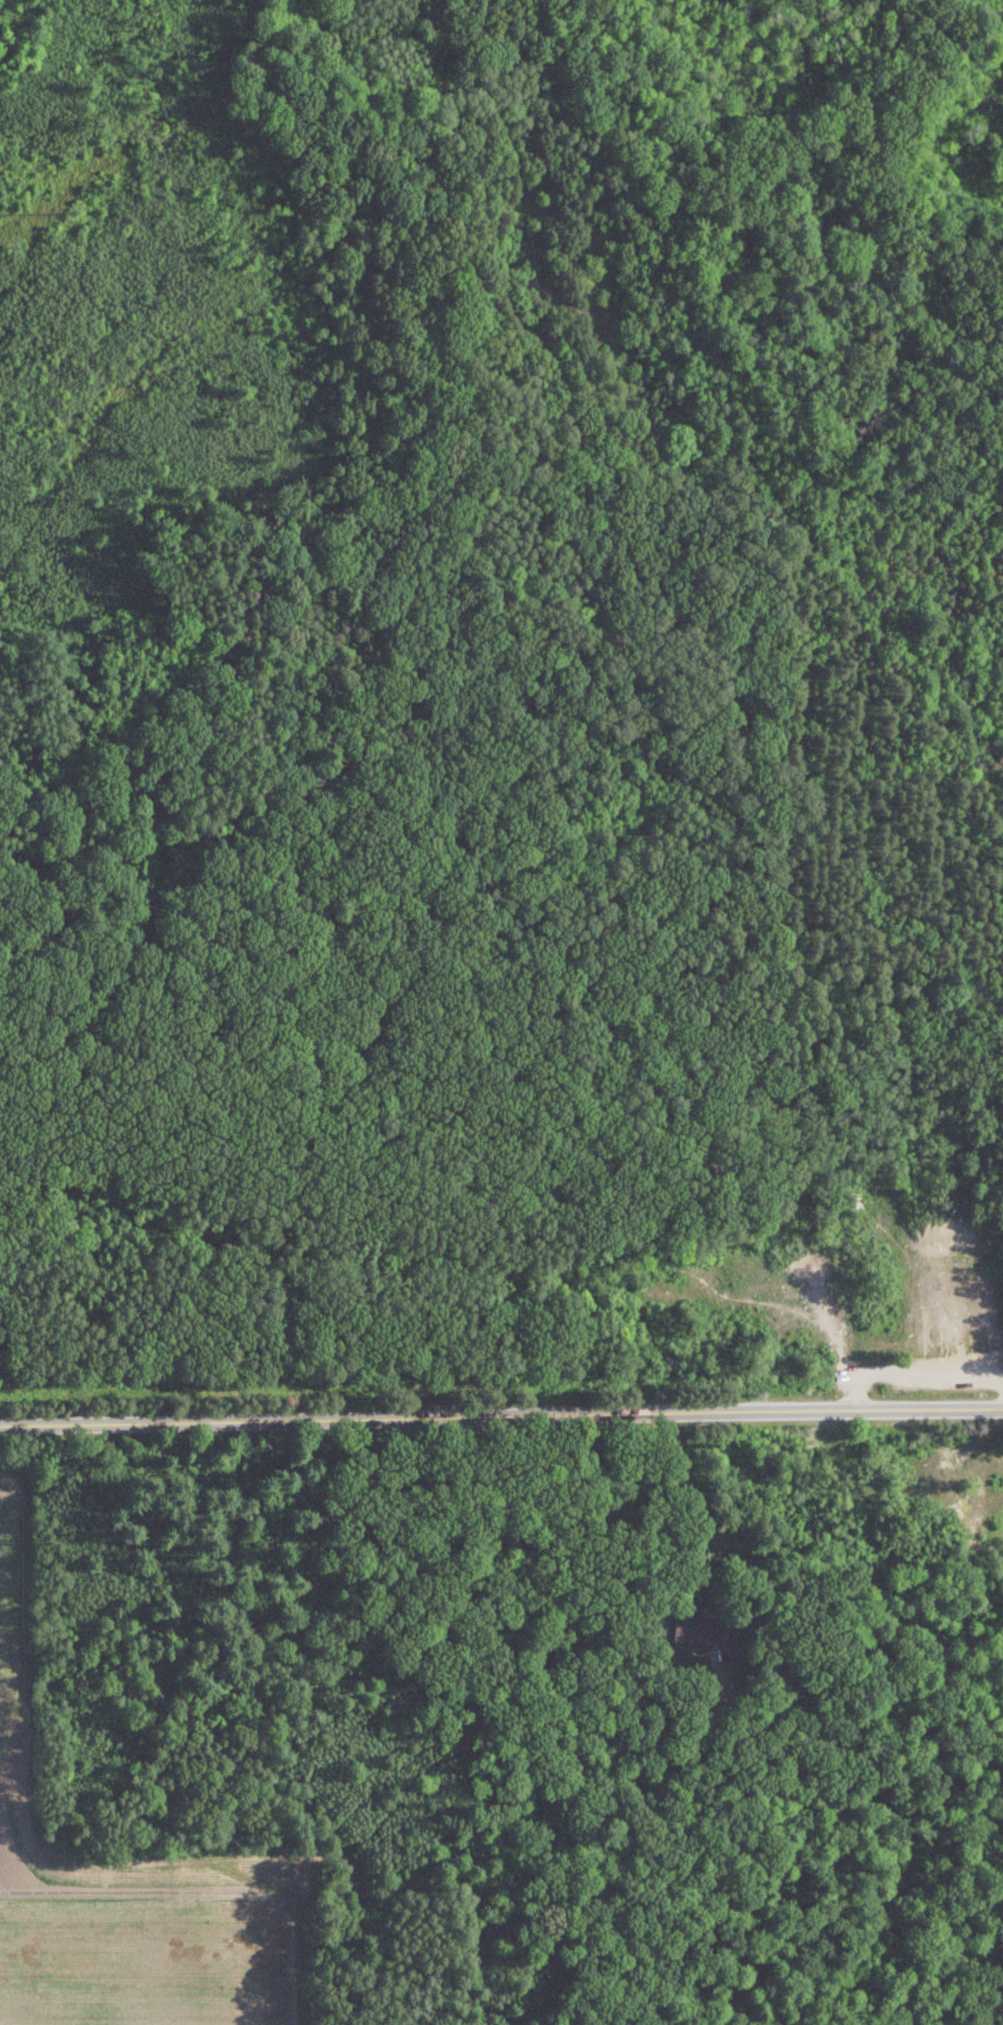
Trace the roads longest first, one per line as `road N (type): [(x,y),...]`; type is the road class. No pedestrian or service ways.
road 1 (tertiary): [(0,1421),(1002,1407)]

